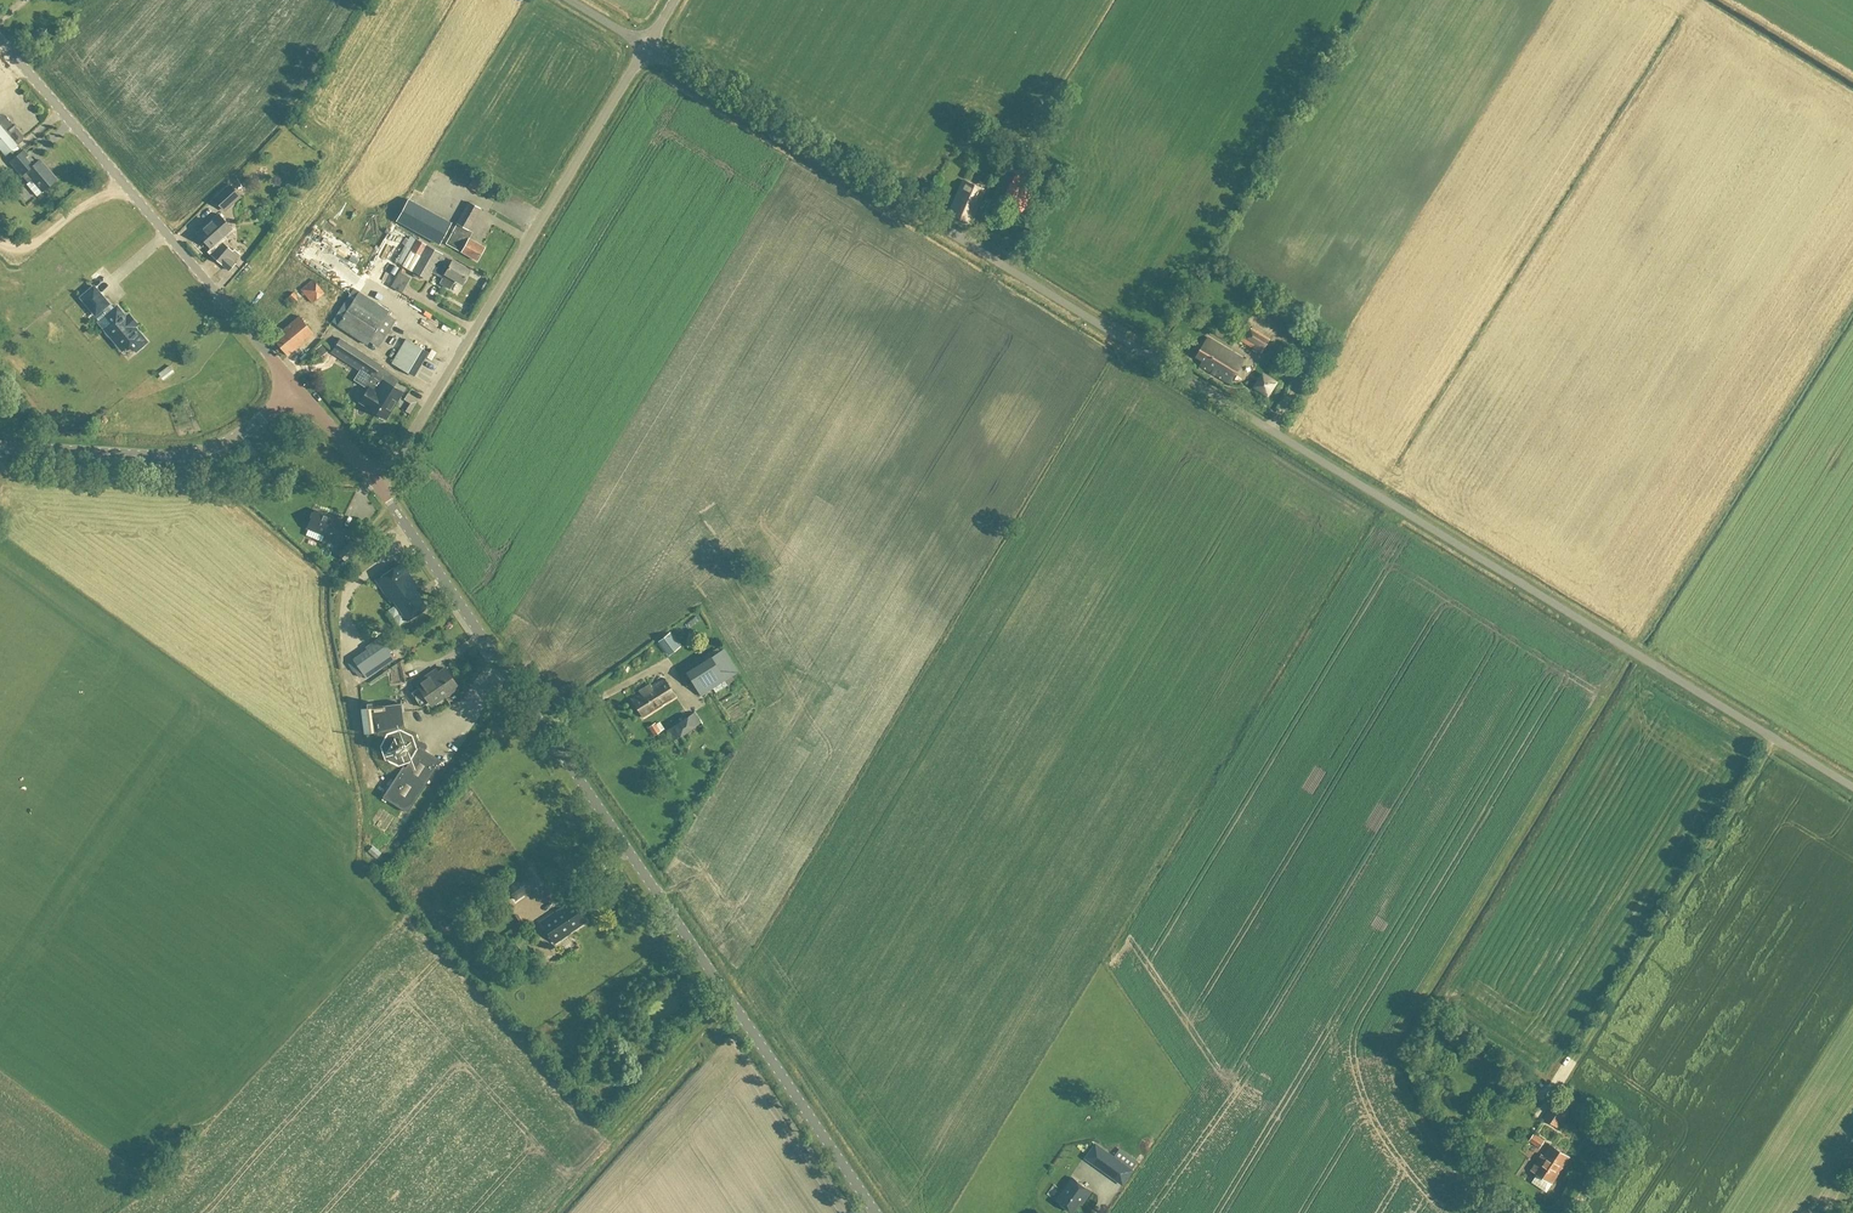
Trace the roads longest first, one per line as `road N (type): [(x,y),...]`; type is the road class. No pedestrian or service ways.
road 1 (unclassified): [(1852,788),(646,48)]
road 2 (tertiary): [(875,1212),(380,488)]
road 3 (unclassified): [(380,488),(646,48)]
road 4 (tertiary): [(299,392),(0,42)]
road 5 (tertiary): [(0,448),(191,455),(239,436),(299,392)]
road 6 (tertiary): [(380,488),(299,392)]

